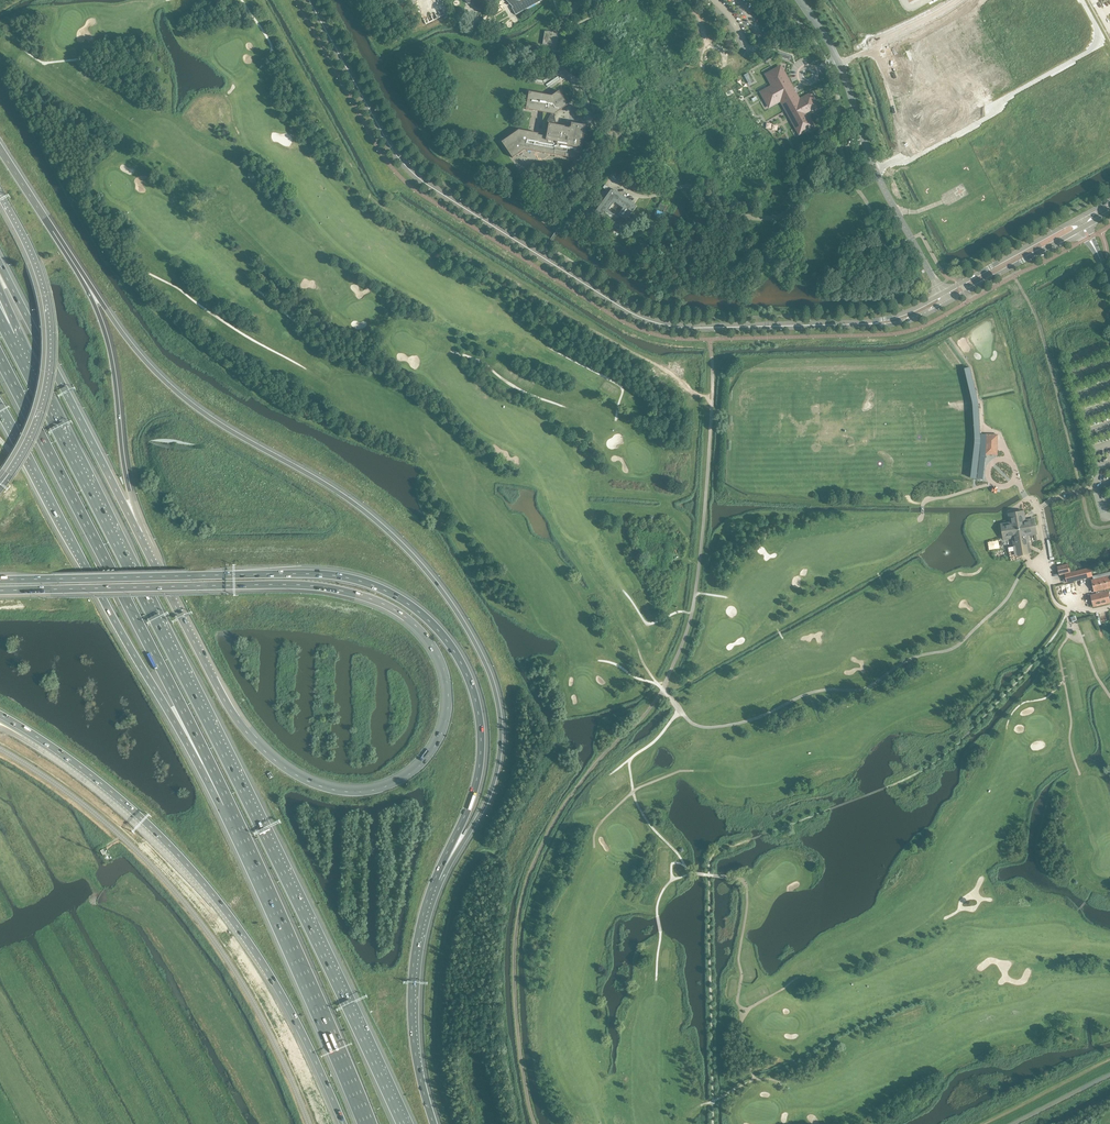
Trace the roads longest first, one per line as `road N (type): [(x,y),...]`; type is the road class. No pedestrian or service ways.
road 1 (motorway): [(402,1123),(8,335)]
road 2 (motorway): [(439,880),(480,815),(501,742),(492,679),(457,612),(361,508),(218,424),(168,384),(83,278)]
road 3 (motorway): [(168,586),(310,586),(387,608),(415,628),(441,664),(447,702),(436,743),(414,770),(379,788),(342,790),(301,776),(269,754),(232,708),(168,586)]
road 4 (motorway): [(439,880),(477,782),(481,744),(459,658),(416,609),(371,584),(307,574),(0,581)]
road 5 (tertiary): [(857,324),(682,327),(631,312),(409,170),(309,0)]
road 6 (motorway): [(0,353),(244,836)]
road 7 (motorway): [(0,718),(119,802),(193,874),(277,993),(343,1123)]
road 8 (unclassified): [(308,1123),(263,1017),(181,898),(117,832),(0,748)]
road 9 (motorway): [(0,409),(244,836)]
road 10 (motorway): [(0,194),(36,266),(51,358),(33,432),(0,485)]
road 11 (motorway): [(244,836),(366,1123)]
road 12 (motorway): [(141,535),(0,270)]
road 13 (motorway): [(141,535),(110,349),(83,278)]
road 14 (tertiary): [(942,293),(875,171),(838,60)]
road 15 (motorway): [(434,1123),(414,1014),(419,943),(439,880)]
road 16 (motorway): [(0,591),(168,586)]
road 17 (tertiary): [(1077,218),(942,293)]
road 18 (motorway): [(83,278),(0,149)]
road 19 (tertiary): [(947,301),(1078,230)]
road 20 (unclassified): [(838,60),(958,0)]

